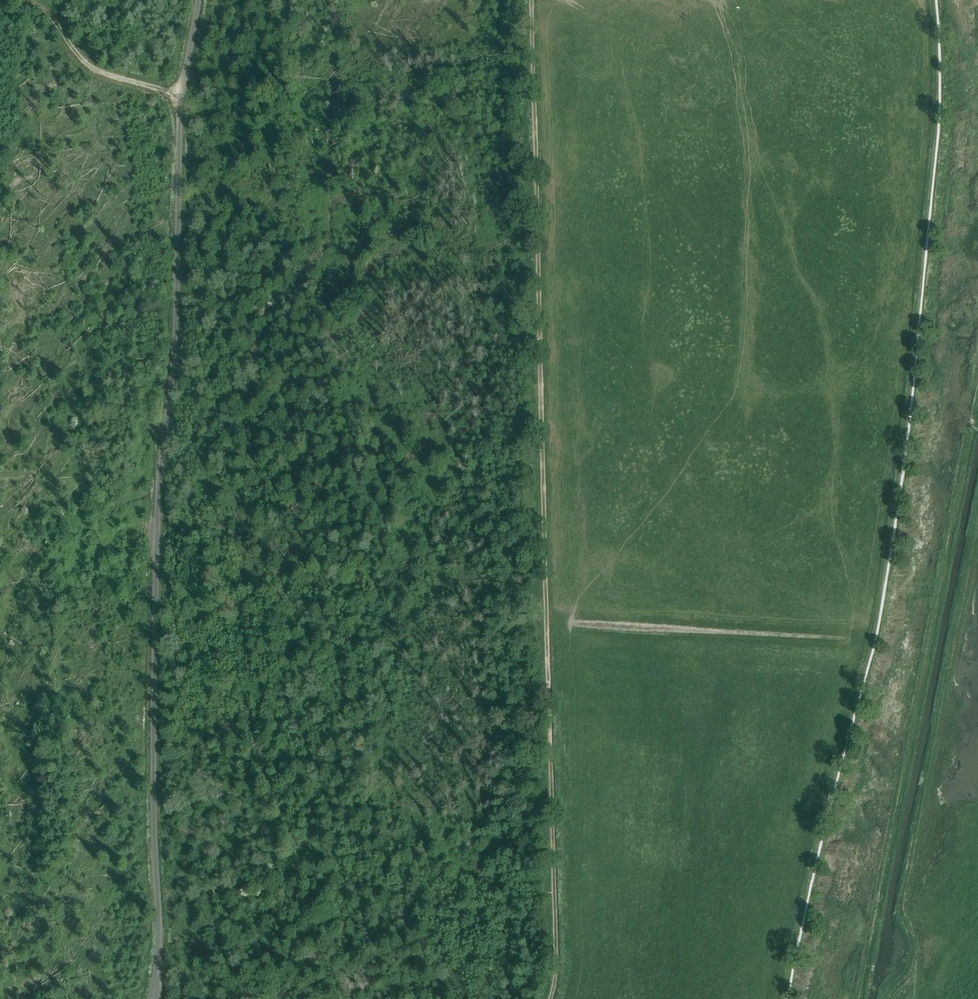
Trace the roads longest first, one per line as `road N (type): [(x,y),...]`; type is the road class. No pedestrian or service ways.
road 1 (unclassified): [(149,998),(159,916),(153,769),(159,482),(176,319),(180,107),(199,0)]
road 2 (track): [(552,998),(558,958),(533,0)]
road 3 (track): [(977,391),(861,998)]
road 4 (track): [(32,0),(91,66),(181,96)]

